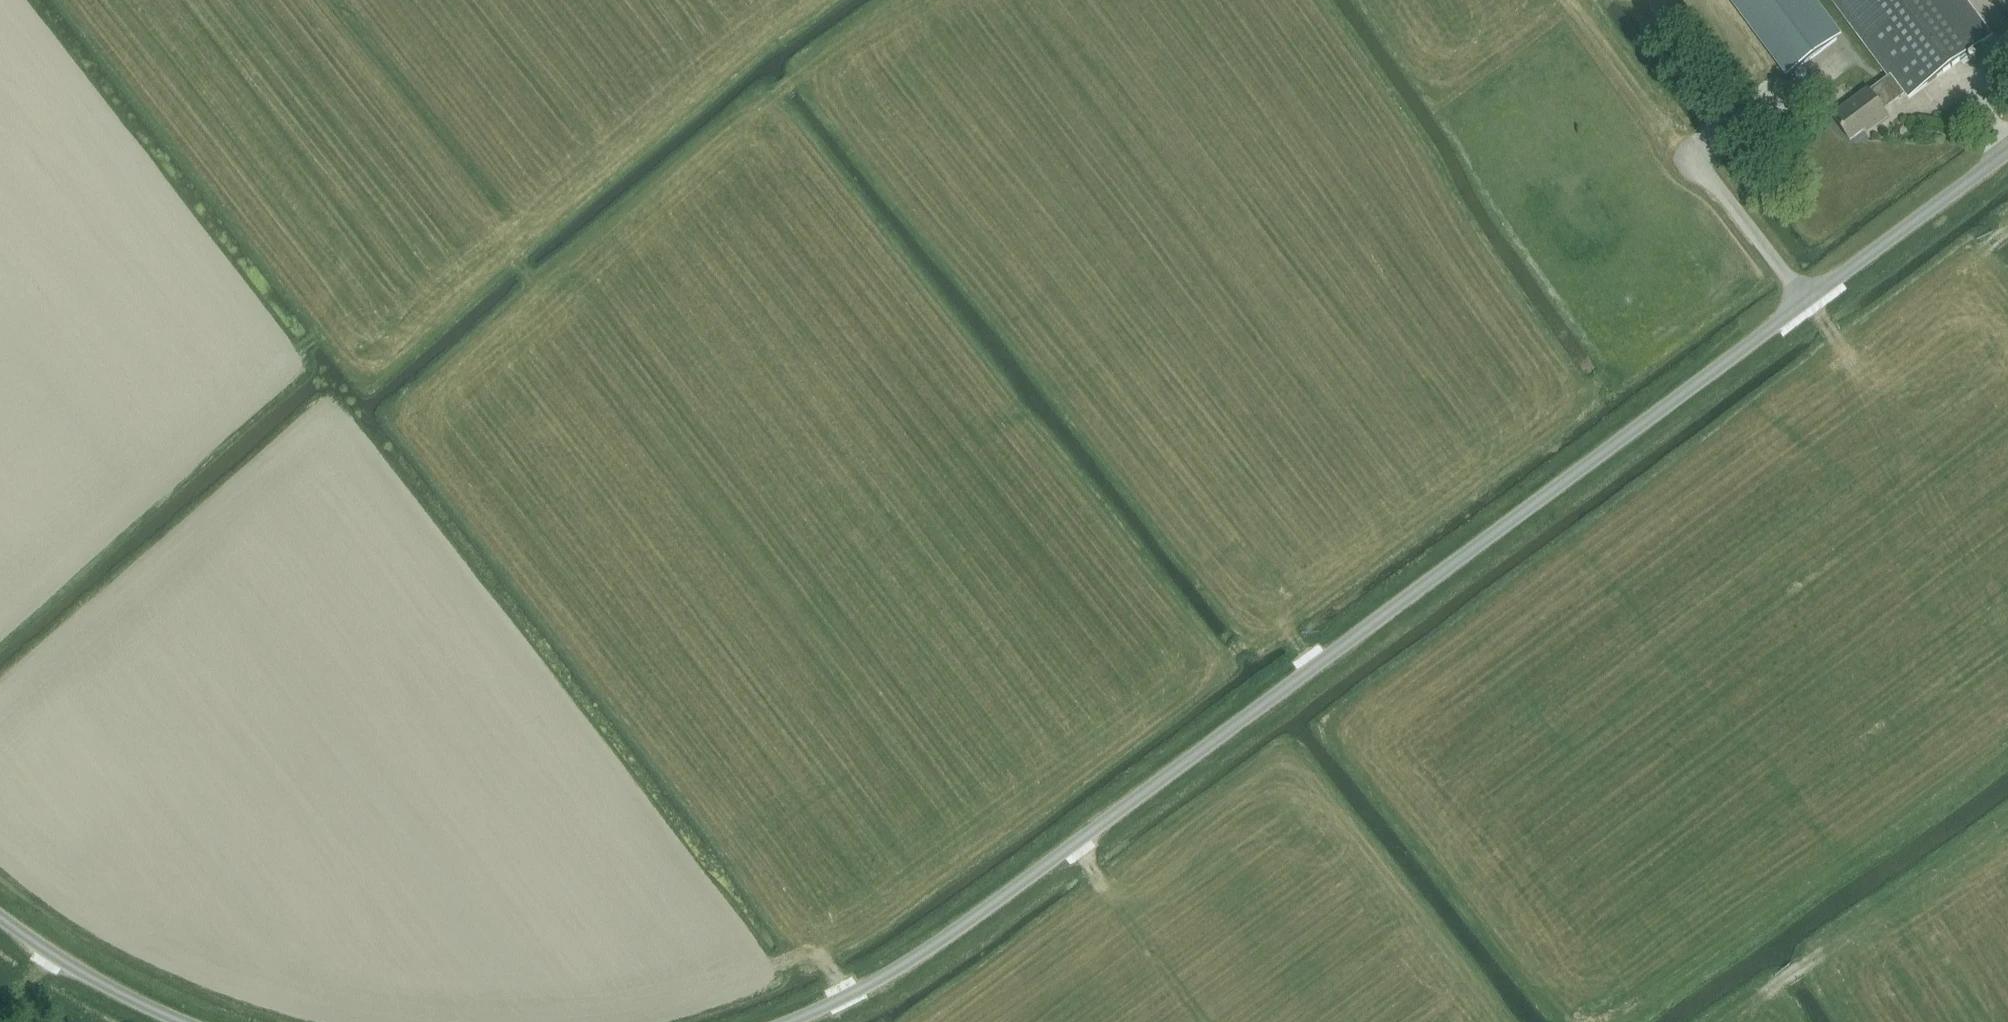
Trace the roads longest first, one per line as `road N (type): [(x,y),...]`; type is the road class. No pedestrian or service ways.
road 1 (unclassified): [(2007,158),(973,924),(866,993),(803,1021)]
road 2 (unclassified): [(170,1021),(111,995),(0,921)]

